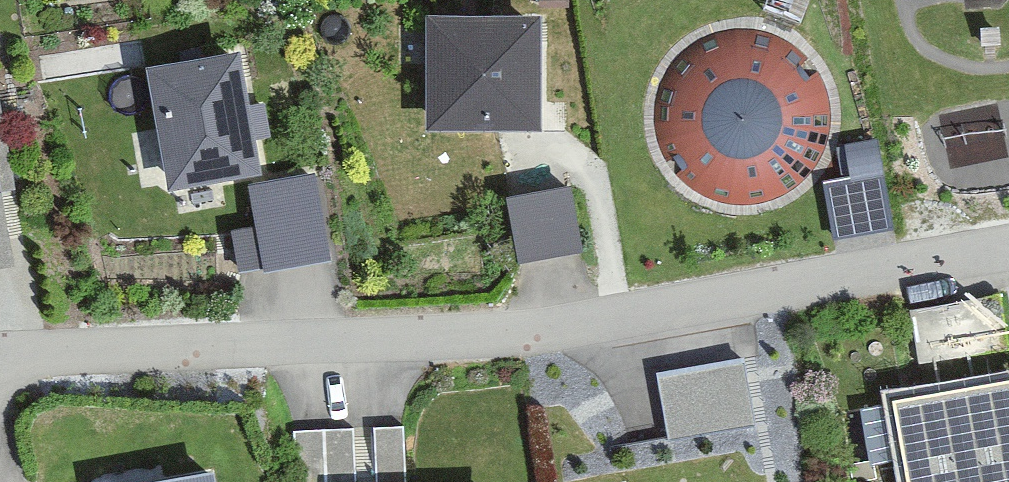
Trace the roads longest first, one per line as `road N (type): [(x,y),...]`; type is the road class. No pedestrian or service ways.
road 1 (residential): [(1008,248),(479,345),(0,361)]

